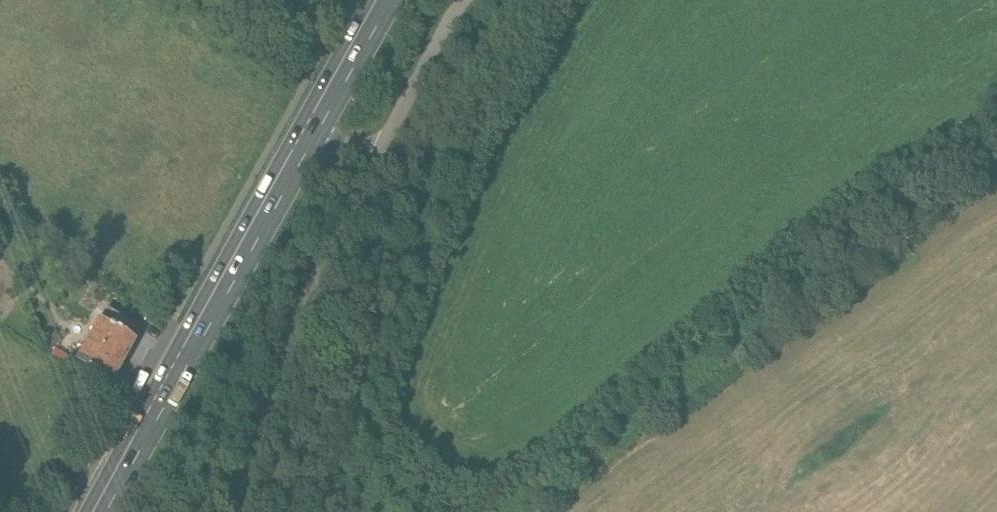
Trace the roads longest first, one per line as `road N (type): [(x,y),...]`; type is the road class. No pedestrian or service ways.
road 1 (primary): [(379,0),(94,511)]
road 2 (track): [(339,511),(397,267),(451,132),(535,0)]
road 3 (track): [(989,184),(553,511)]

